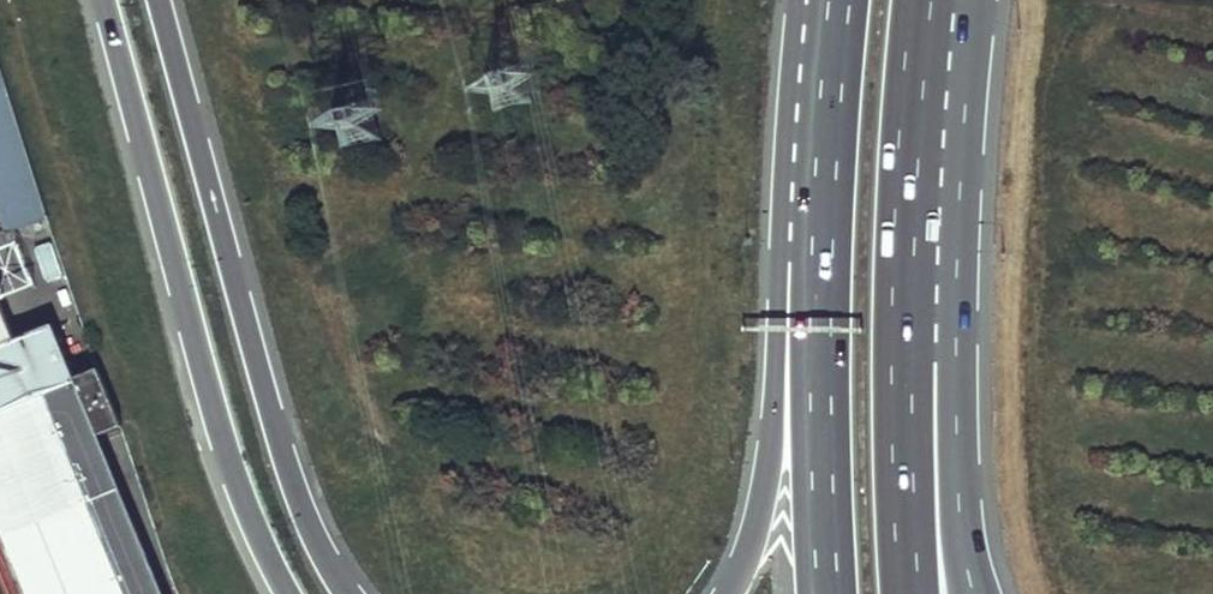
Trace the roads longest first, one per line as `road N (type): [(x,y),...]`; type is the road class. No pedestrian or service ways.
road 1 (motorway): [(351,593),(317,535),(278,430),(160,0)]
road 2 (motorway): [(108,0),(231,466),(291,593)]
road 3 (motorway): [(832,88),(763,501),(730,593)]
road 4 (motorway): [(832,88),(821,395),(829,593)]
road 5 (motorway): [(975,593),(911,119)]
road 6 (motorway): [(909,593),(901,364),(911,119)]

